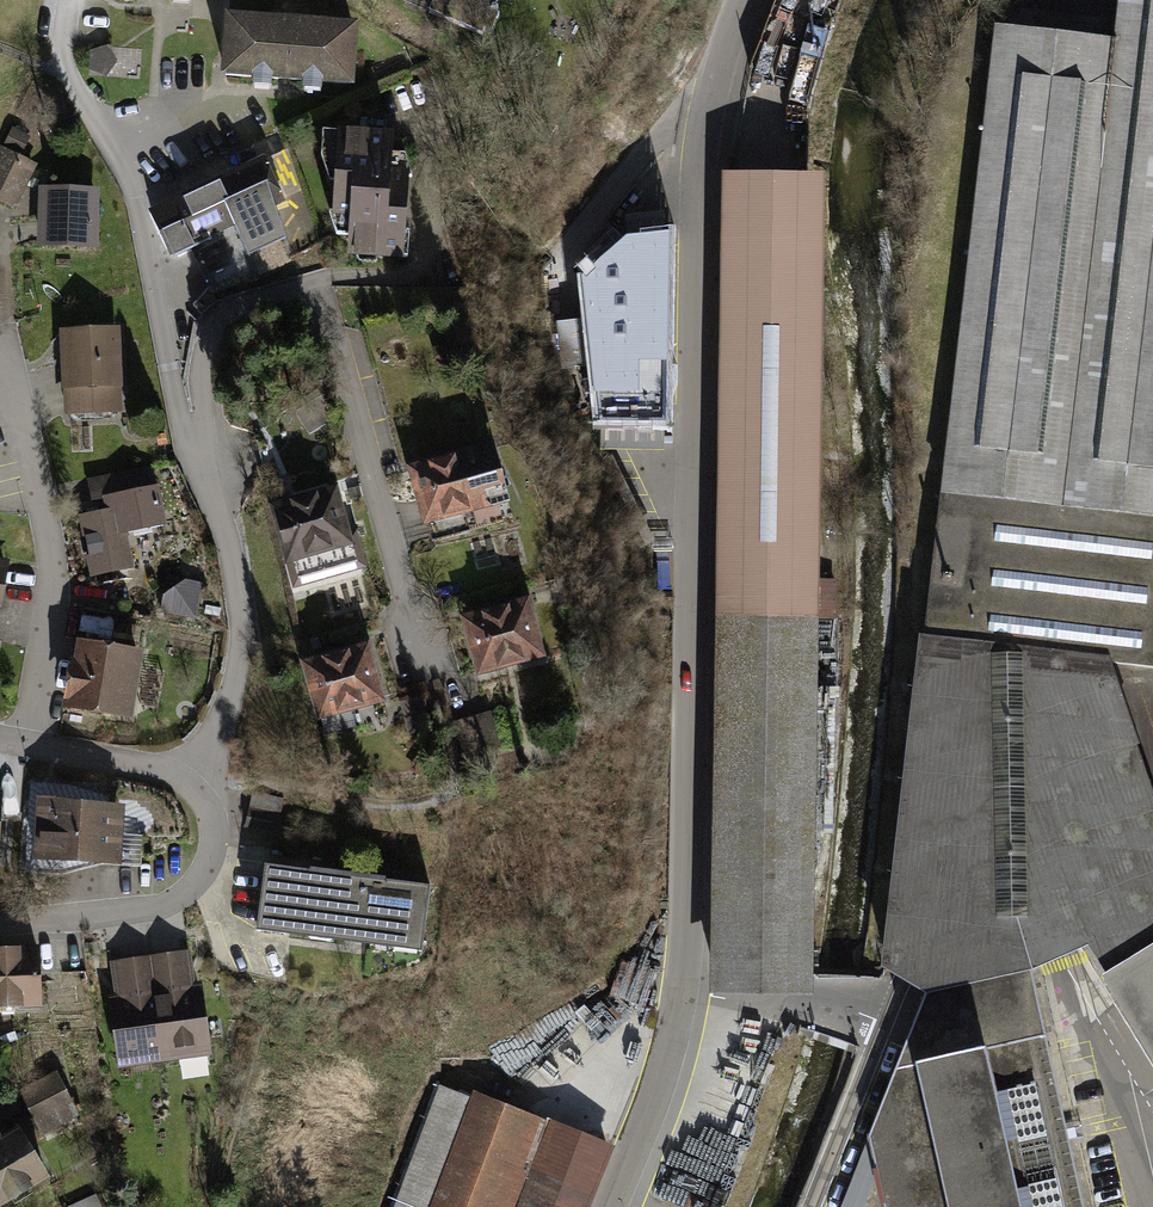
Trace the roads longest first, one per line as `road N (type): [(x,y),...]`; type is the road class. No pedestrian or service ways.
road 1 (residential): [(619,1206),(664,1097),(682,1006),(709,134),(729,35),(745,0)]
road 2 (residential): [(167,771),(202,747),(229,710),(239,661),(241,607),(234,553),(216,511),(208,431),(207,352),(223,315),(293,290),(323,299),(405,621)]
road 3 (unclassified): [(24,737),(50,615),(51,565),(6,326)]
road 4 (residential): [(0,917),(176,906),(208,858),(214,818),(193,781),(167,771)]
road 5 (residential): [(24,737),(167,771)]

